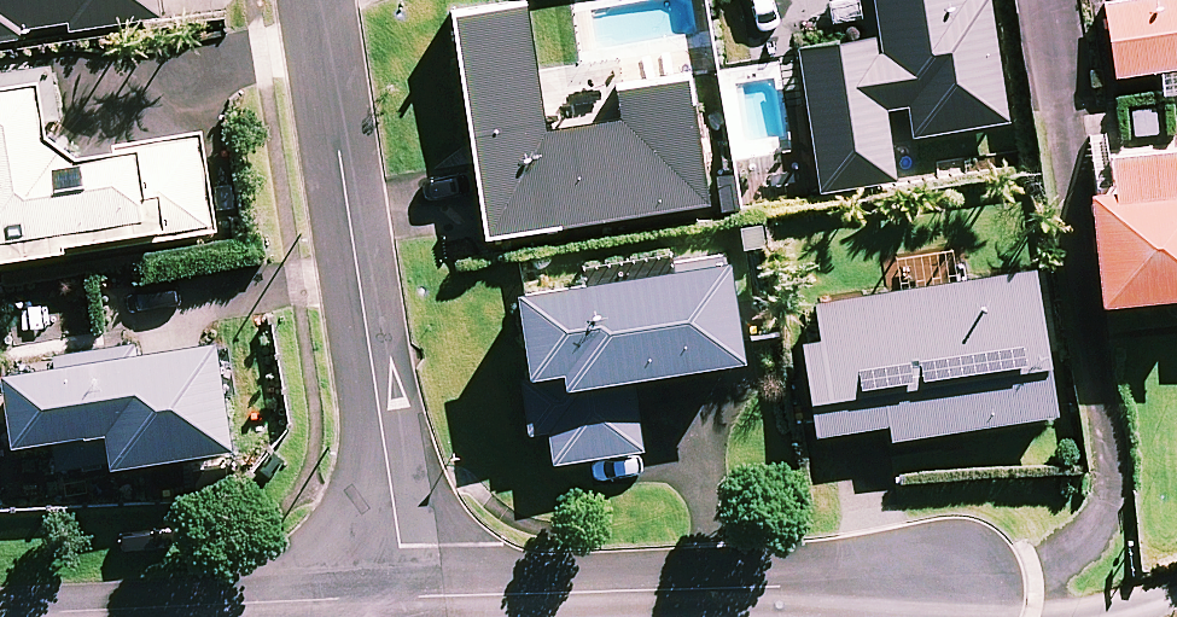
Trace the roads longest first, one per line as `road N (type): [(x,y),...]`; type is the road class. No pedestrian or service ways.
road 1 (residential): [(318,0),(401,552),(398,597)]
road 2 (residential): [(929,590),(398,597)]
road 3 (residential): [(398,597),(0,614)]

